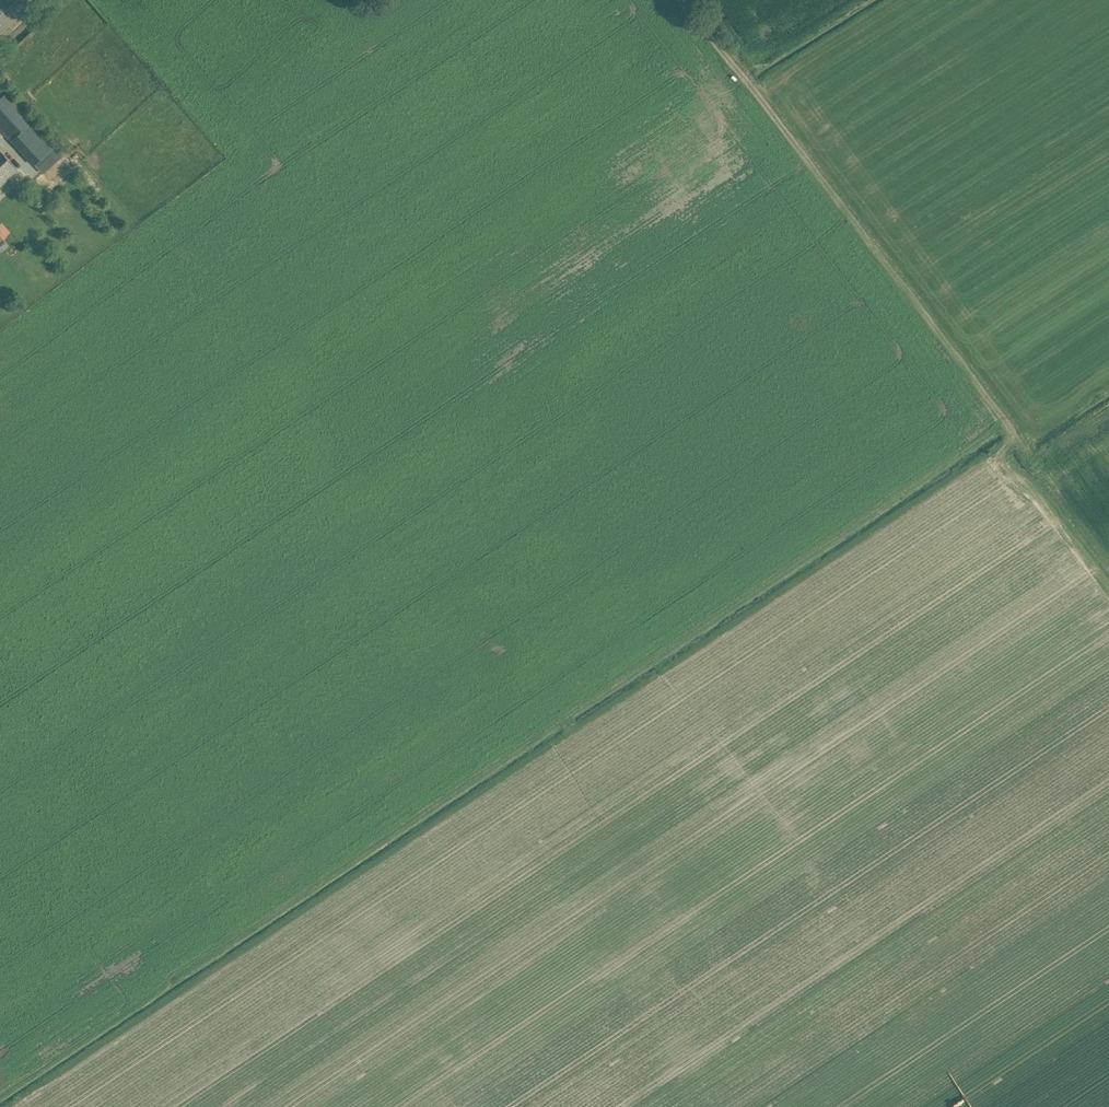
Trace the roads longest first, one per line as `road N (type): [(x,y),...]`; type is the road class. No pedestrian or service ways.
road 1 (track): [(1108,410),(1032,460),(679,0)]

